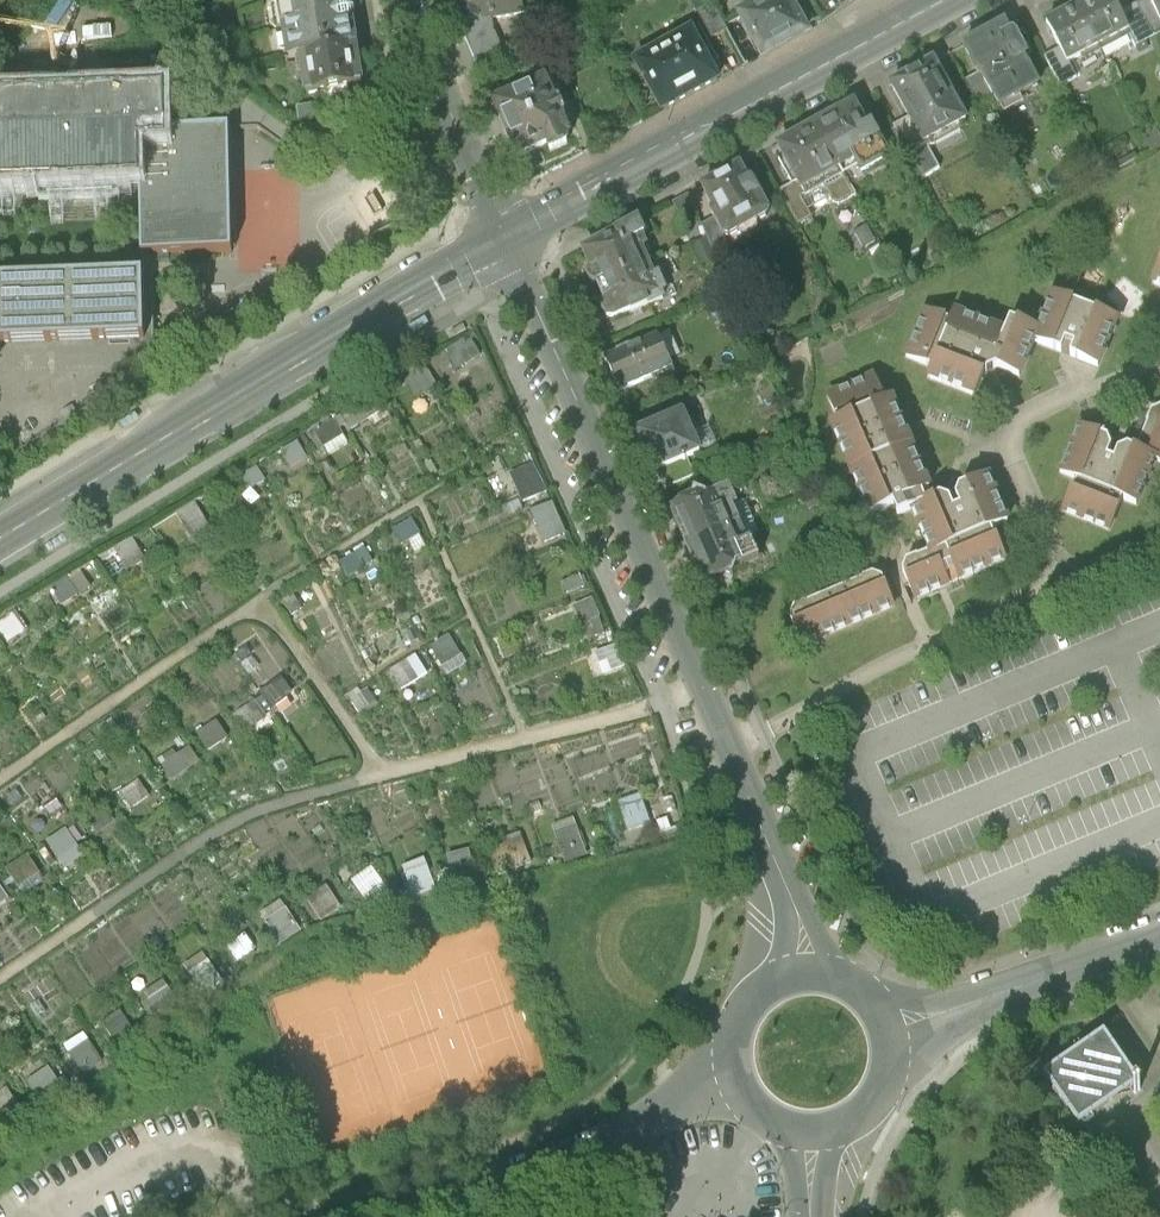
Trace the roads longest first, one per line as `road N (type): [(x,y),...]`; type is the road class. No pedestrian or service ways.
road 1 (secondary): [(0,542),(503,238)]
road 2 (residential): [(503,238),(736,751)]
road 3 (secondary): [(503,238),(945,0)]
road 4 (residential): [(736,751),(932,648),(1075,586)]
road 5 (residential): [(735,1084),(591,1152),(402,1216)]
road 6 (residential): [(1075,586),(1012,443),(1026,418),(1159,363)]
road 7 (residential): [(888,1033),(1159,934)]
road 8 (residential): [(405,0),(413,37),(503,238)]
road 9 (residential): [(736,751),(792,907),(808,974)]
road 10 (residential): [(808,974),(758,994),(740,1015),(730,1057),(735,1084)]
road 11 (residential): [(809,1136),(862,1117),(880,1095),(888,1033)]

